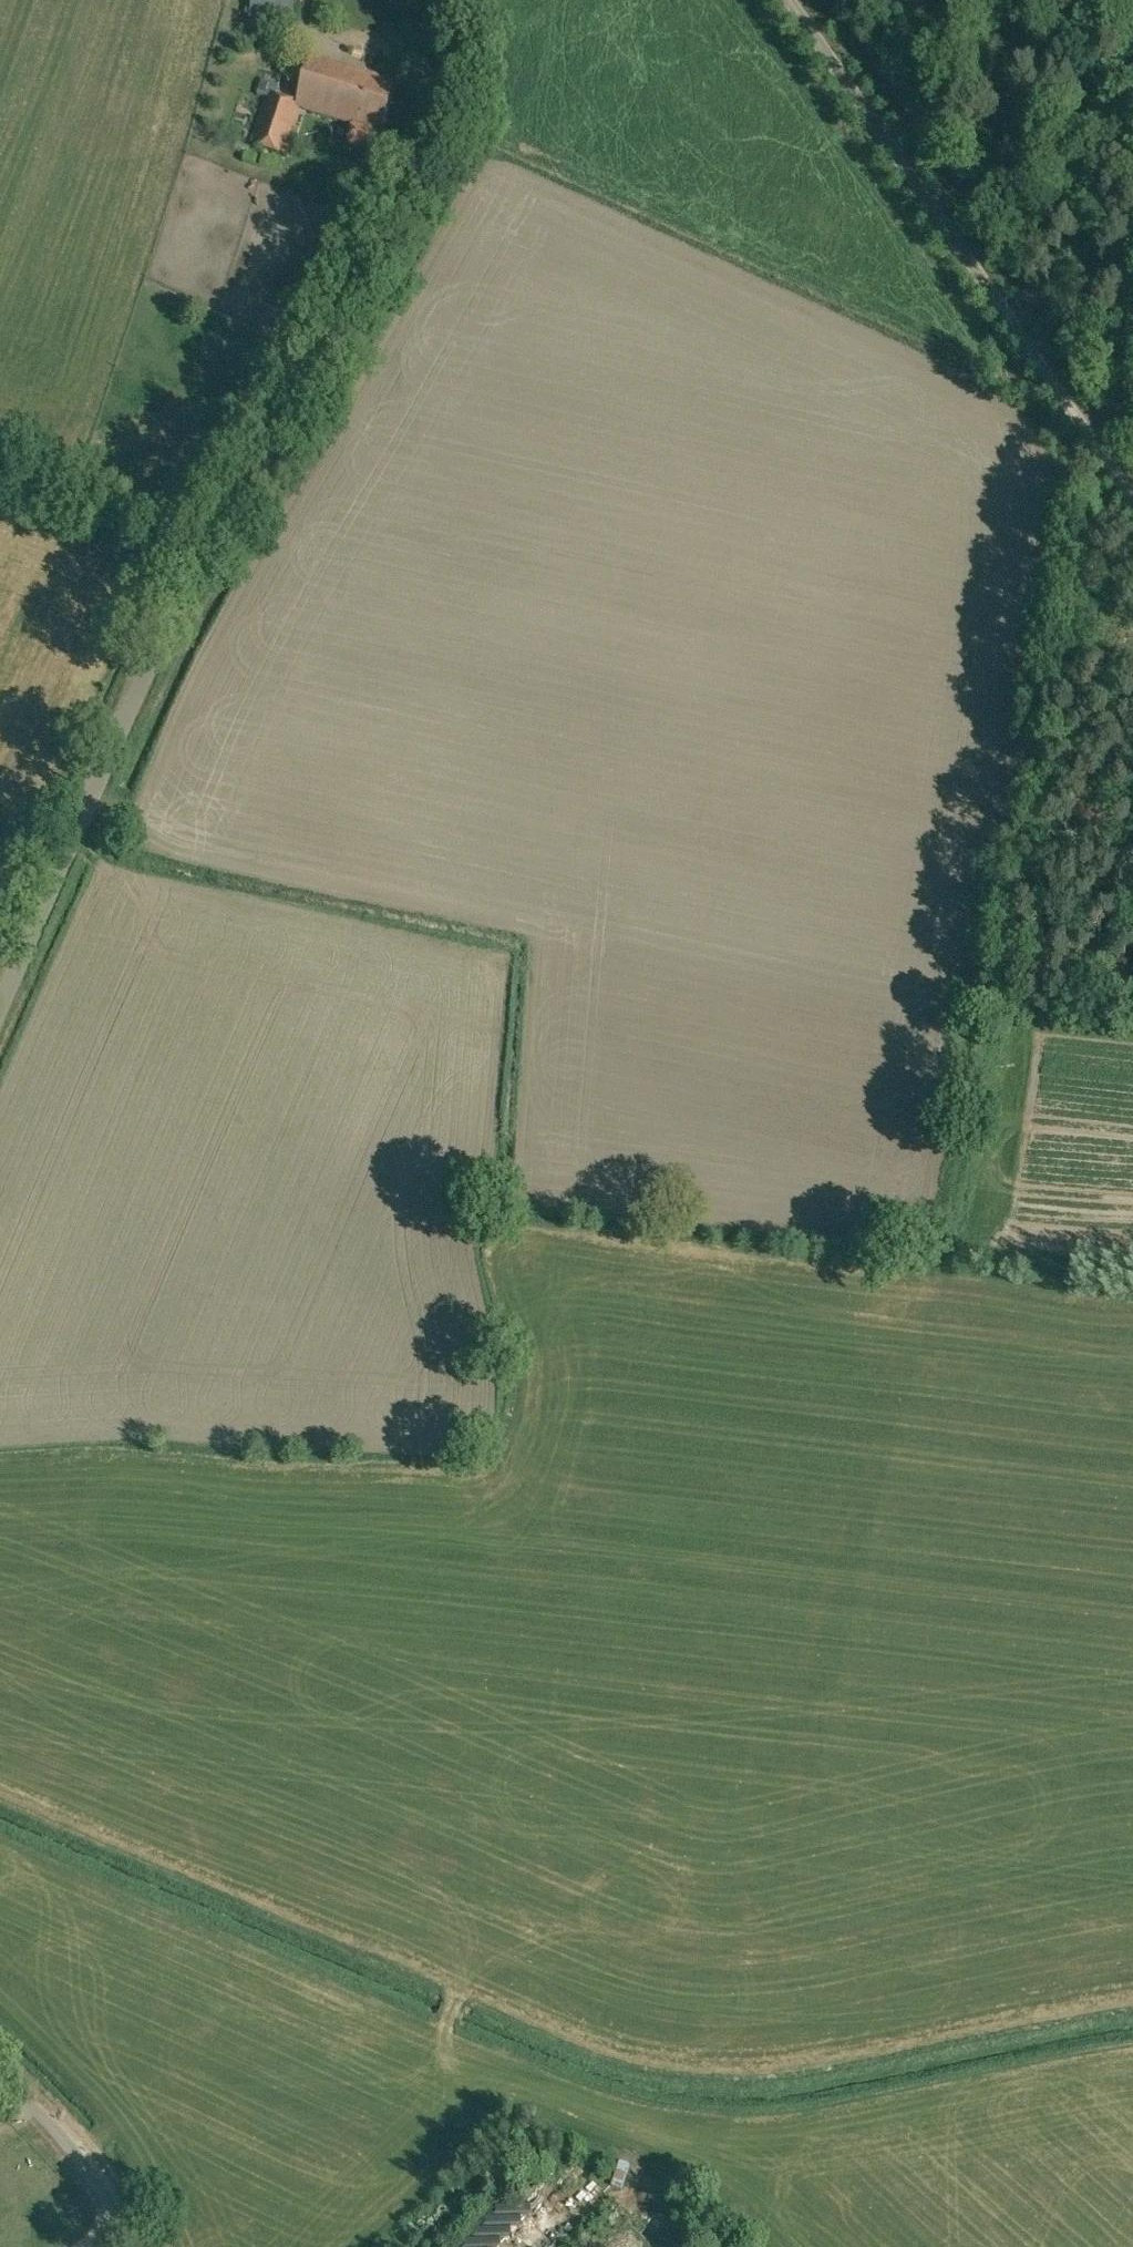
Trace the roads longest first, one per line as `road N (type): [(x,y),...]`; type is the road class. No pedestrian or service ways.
road 1 (unclassified): [(0,1011),(207,540),(440,165),(452,117),(453,53),(442,0)]
road 2 (unclassified): [(792,0),(1132,496)]
road 3 (unclassified): [(132,2246),(89,2171),(0,2073)]

